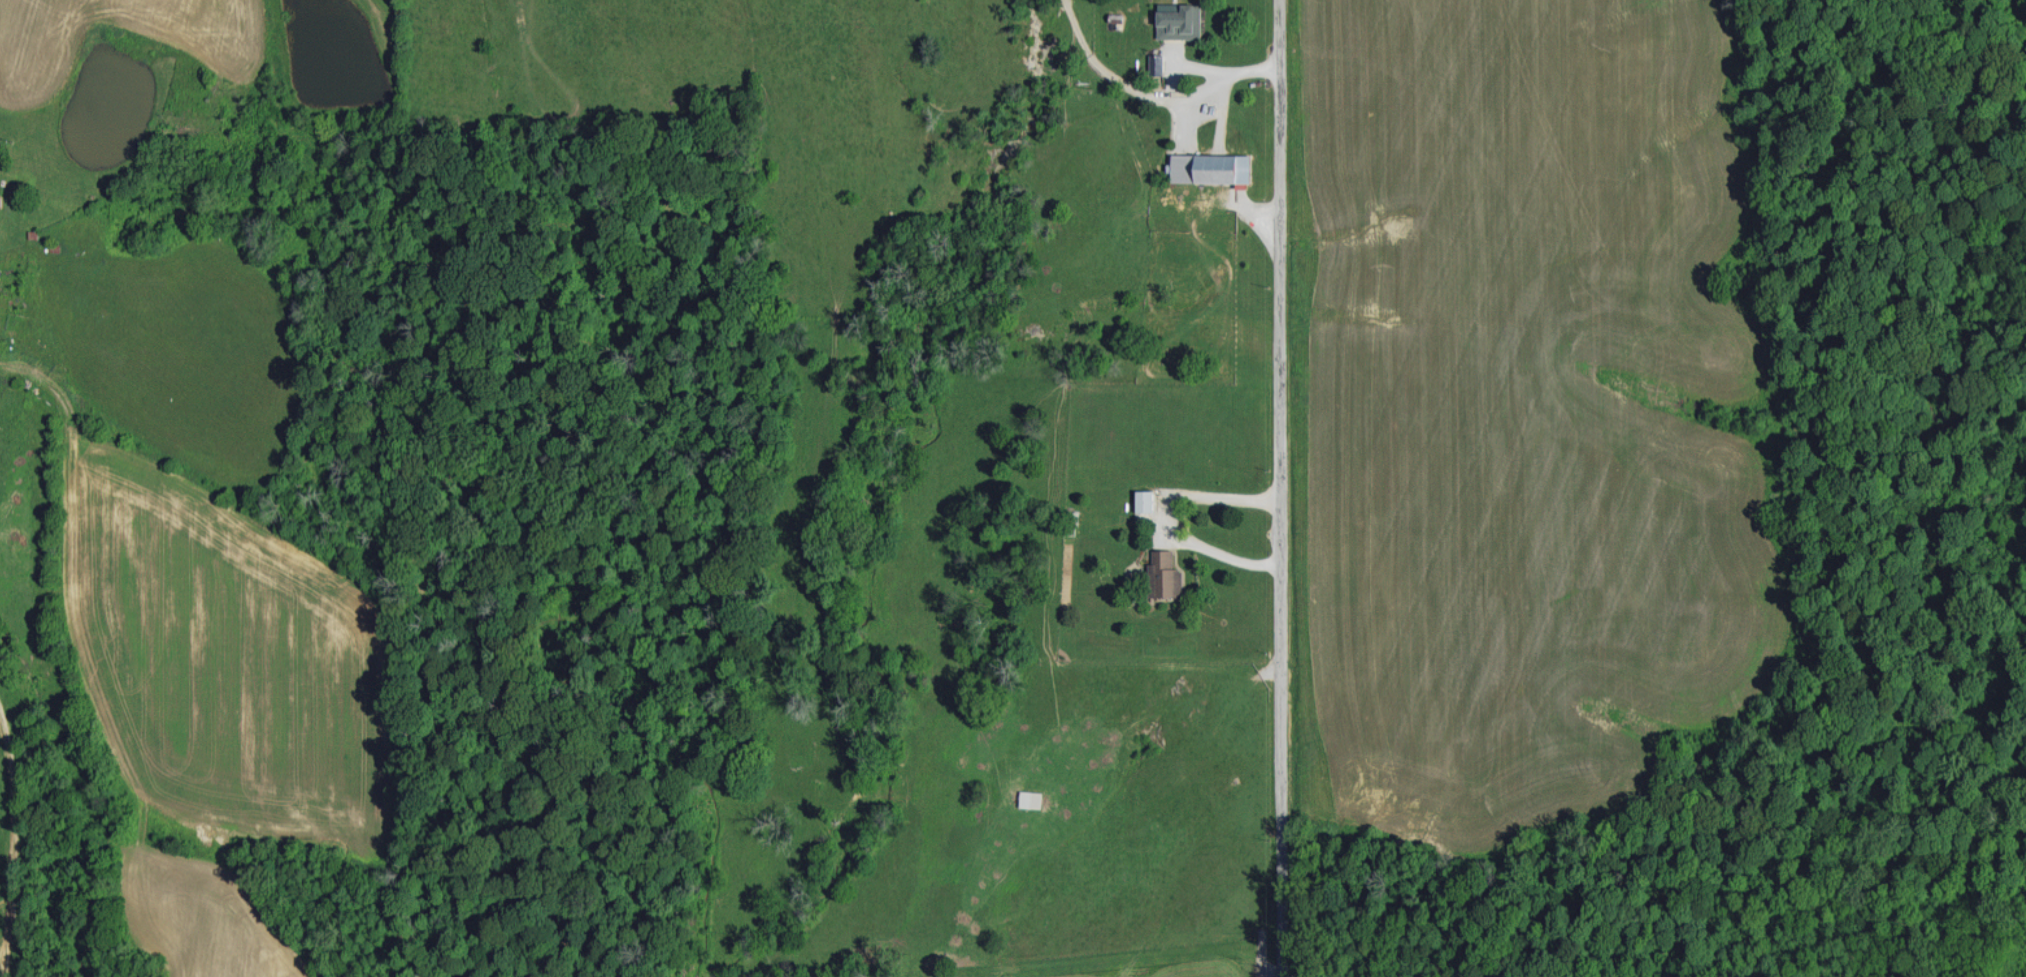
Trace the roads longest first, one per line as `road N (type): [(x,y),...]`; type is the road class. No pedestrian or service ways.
road 1 (residential): [(1282,976),(1278,0)]

